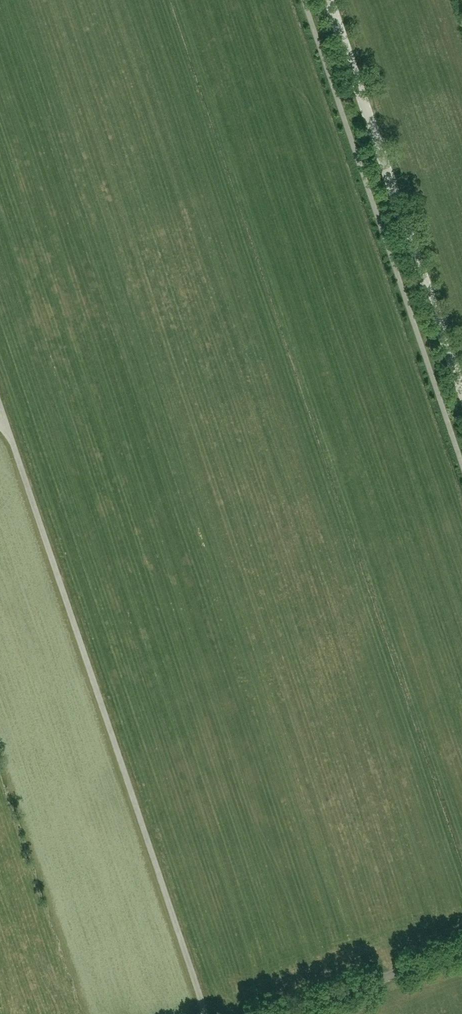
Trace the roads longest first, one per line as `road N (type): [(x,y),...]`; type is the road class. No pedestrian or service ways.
road 1 (tertiary): [(461,395),(330,0)]
road 2 (unclassified): [(285,1013),(461,952)]

